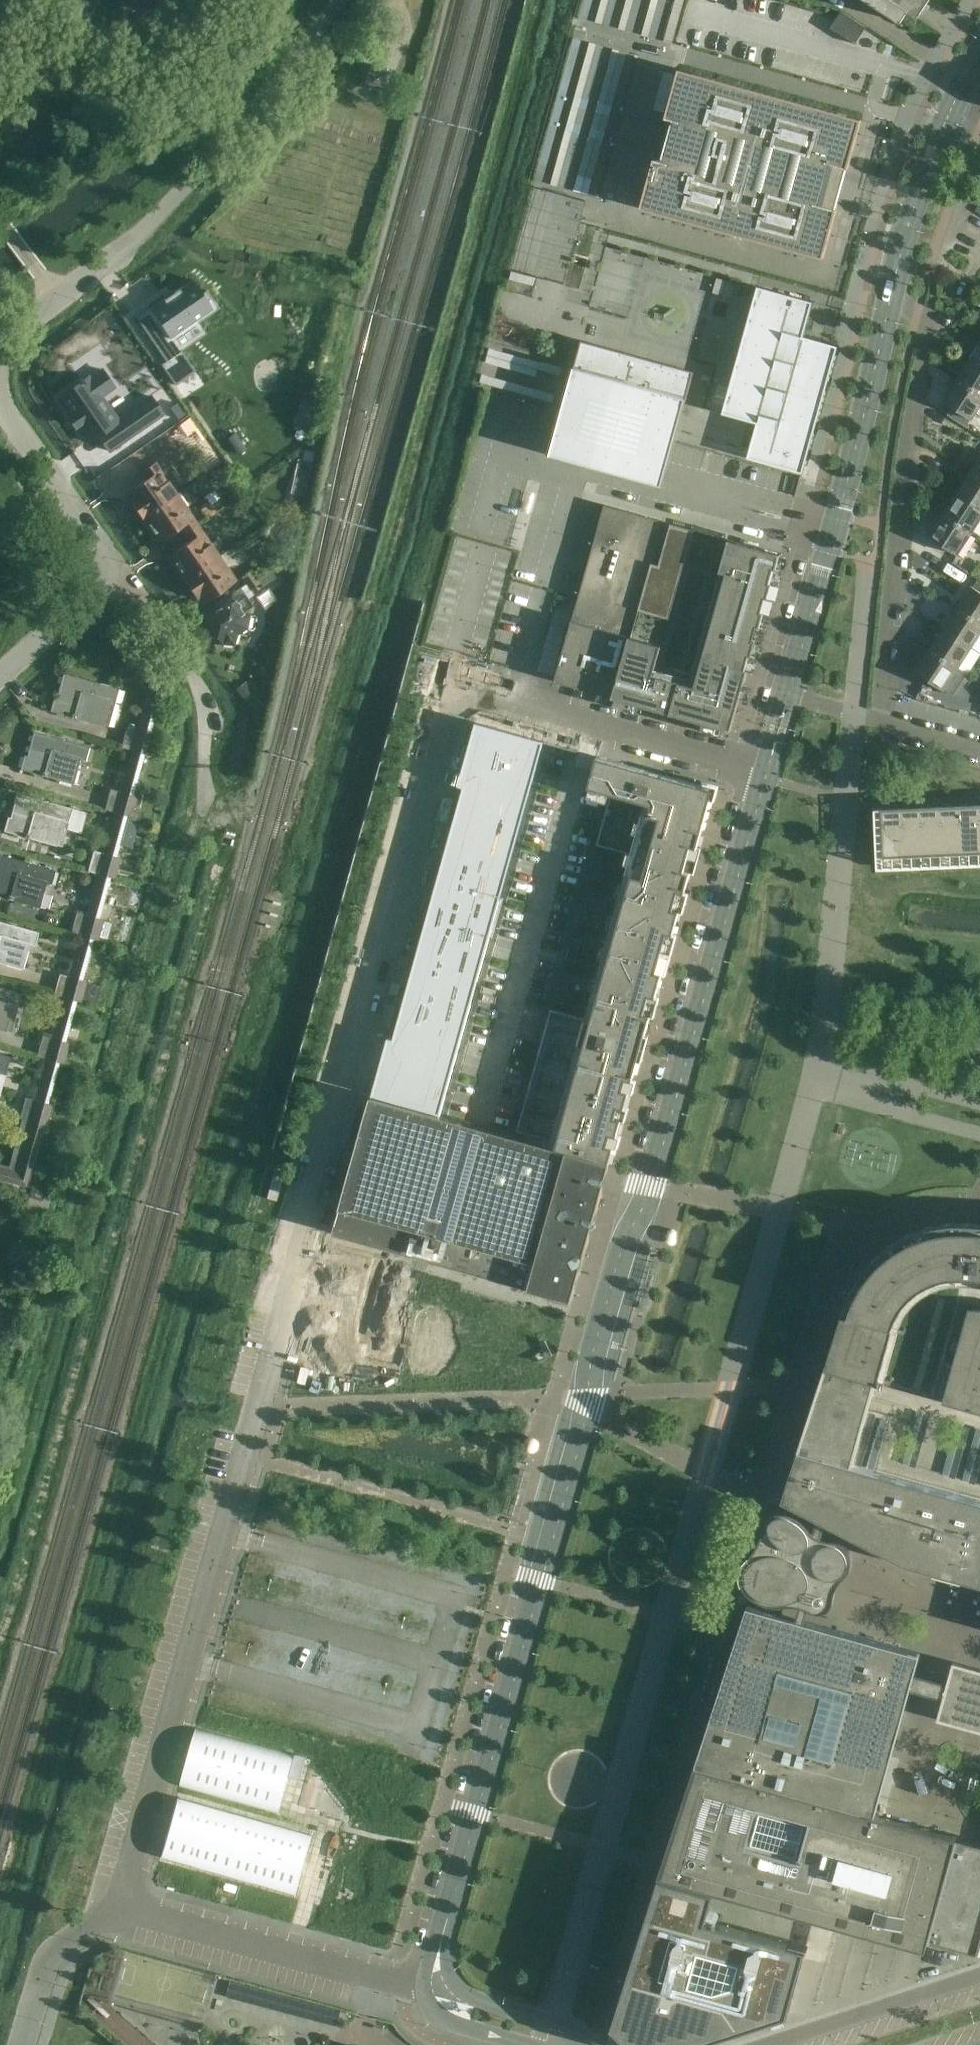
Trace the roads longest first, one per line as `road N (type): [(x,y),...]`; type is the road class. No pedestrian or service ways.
road 1 (track): [(540,0),(0,1922)]
road 2 (unclassified): [(119,1912),(458,681),(768,771)]
road 3 (unclassified): [(431,1989),(768,771)]
road 4 (residential): [(0,361),(24,326),(173,199),(343,0)]
road 5 (unclassified): [(789,695),(893,283)]
road 6 (residential): [(879,720),(930,327),(915,310)]
road 7 (unclassified): [(119,1912),(431,1989)]
road 8 (residential): [(110,560),(198,686),(202,810)]
road 9 (residential): [(979,1975),(775,2044)]
road 10 (residential): [(110,560),(0,393)]
road 11 (unclassified): [(893,283),(954,101)]
road 12 (unclassified): [(20,2044),(45,1962),(119,1912)]
road 13 (residential): [(0,677),(104,581),(110,560)]
road 14 (unclassified): [(552,2021),(431,1989)]

